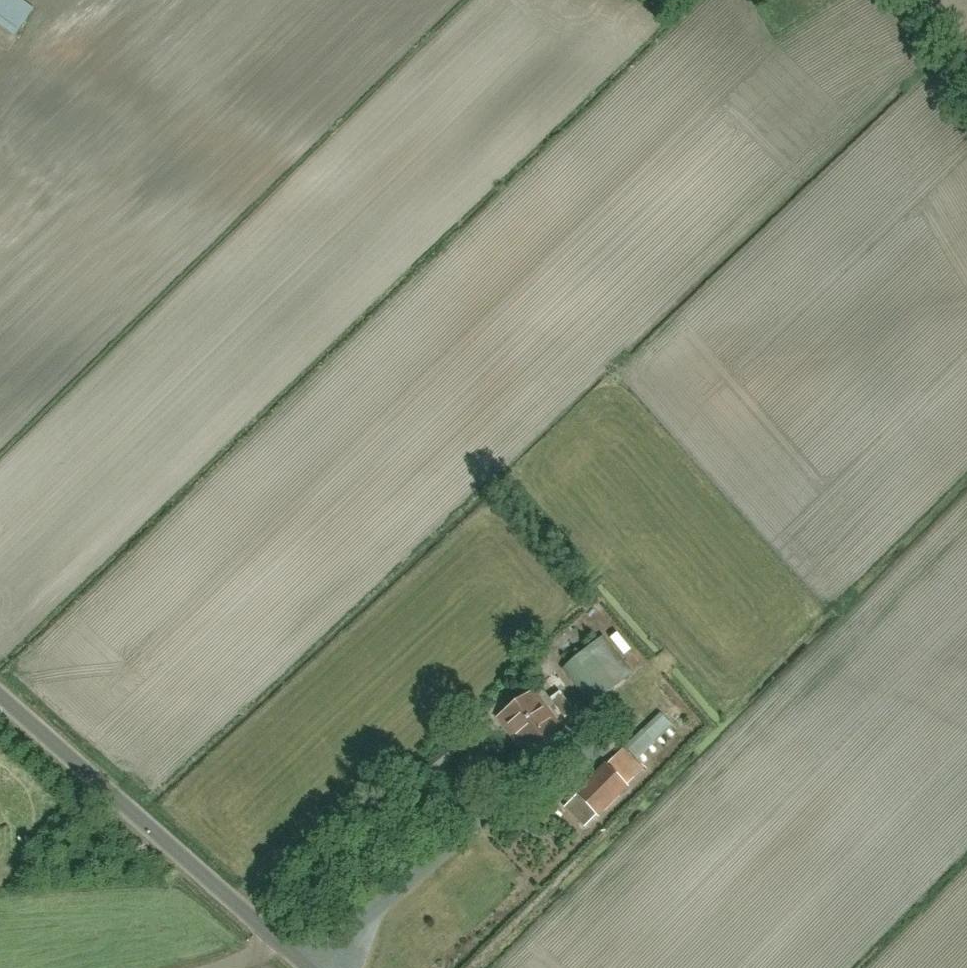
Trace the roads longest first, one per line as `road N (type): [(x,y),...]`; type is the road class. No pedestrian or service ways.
road 1 (unclassified): [(301,967),(0,702)]

